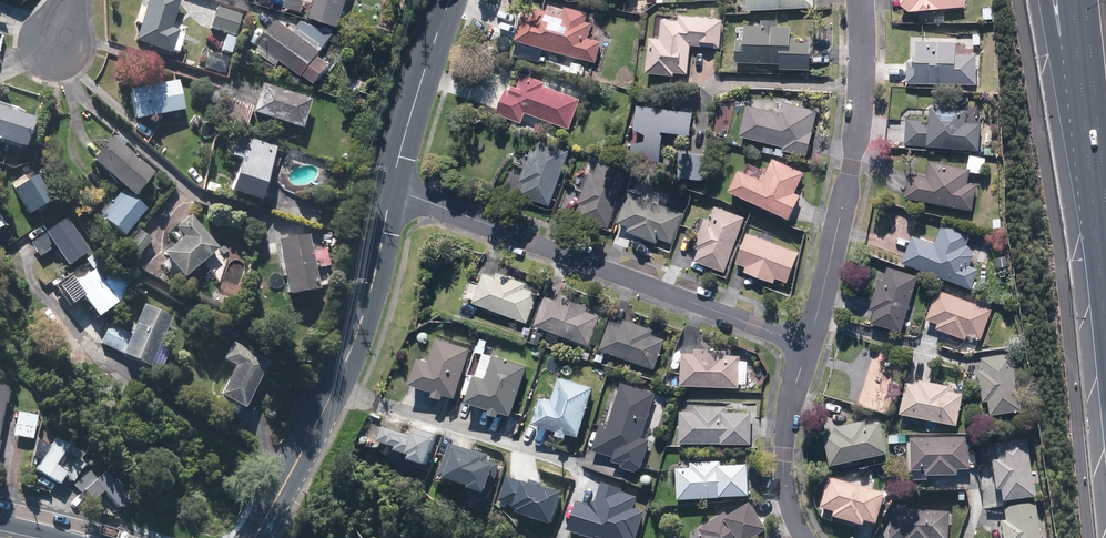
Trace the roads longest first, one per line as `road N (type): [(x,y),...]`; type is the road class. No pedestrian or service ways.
road 1 (residential): [(809,341),(390,187)]
road 2 (residential): [(809,341),(860,113),(857,0)]
road 3 (residential): [(339,379),(598,464)]
road 4 (residential): [(804,537),(788,506),(783,453),(809,341)]
road 5 (motorway): [(1091,193),(1041,0)]
road 6 (secondary): [(390,187),(339,379)]
road 7 (secondary): [(450,0),(390,187)]
road 8 (motorway): [(1091,193),(1075,0)]
road 9 (secondary): [(339,379),(278,496)]

